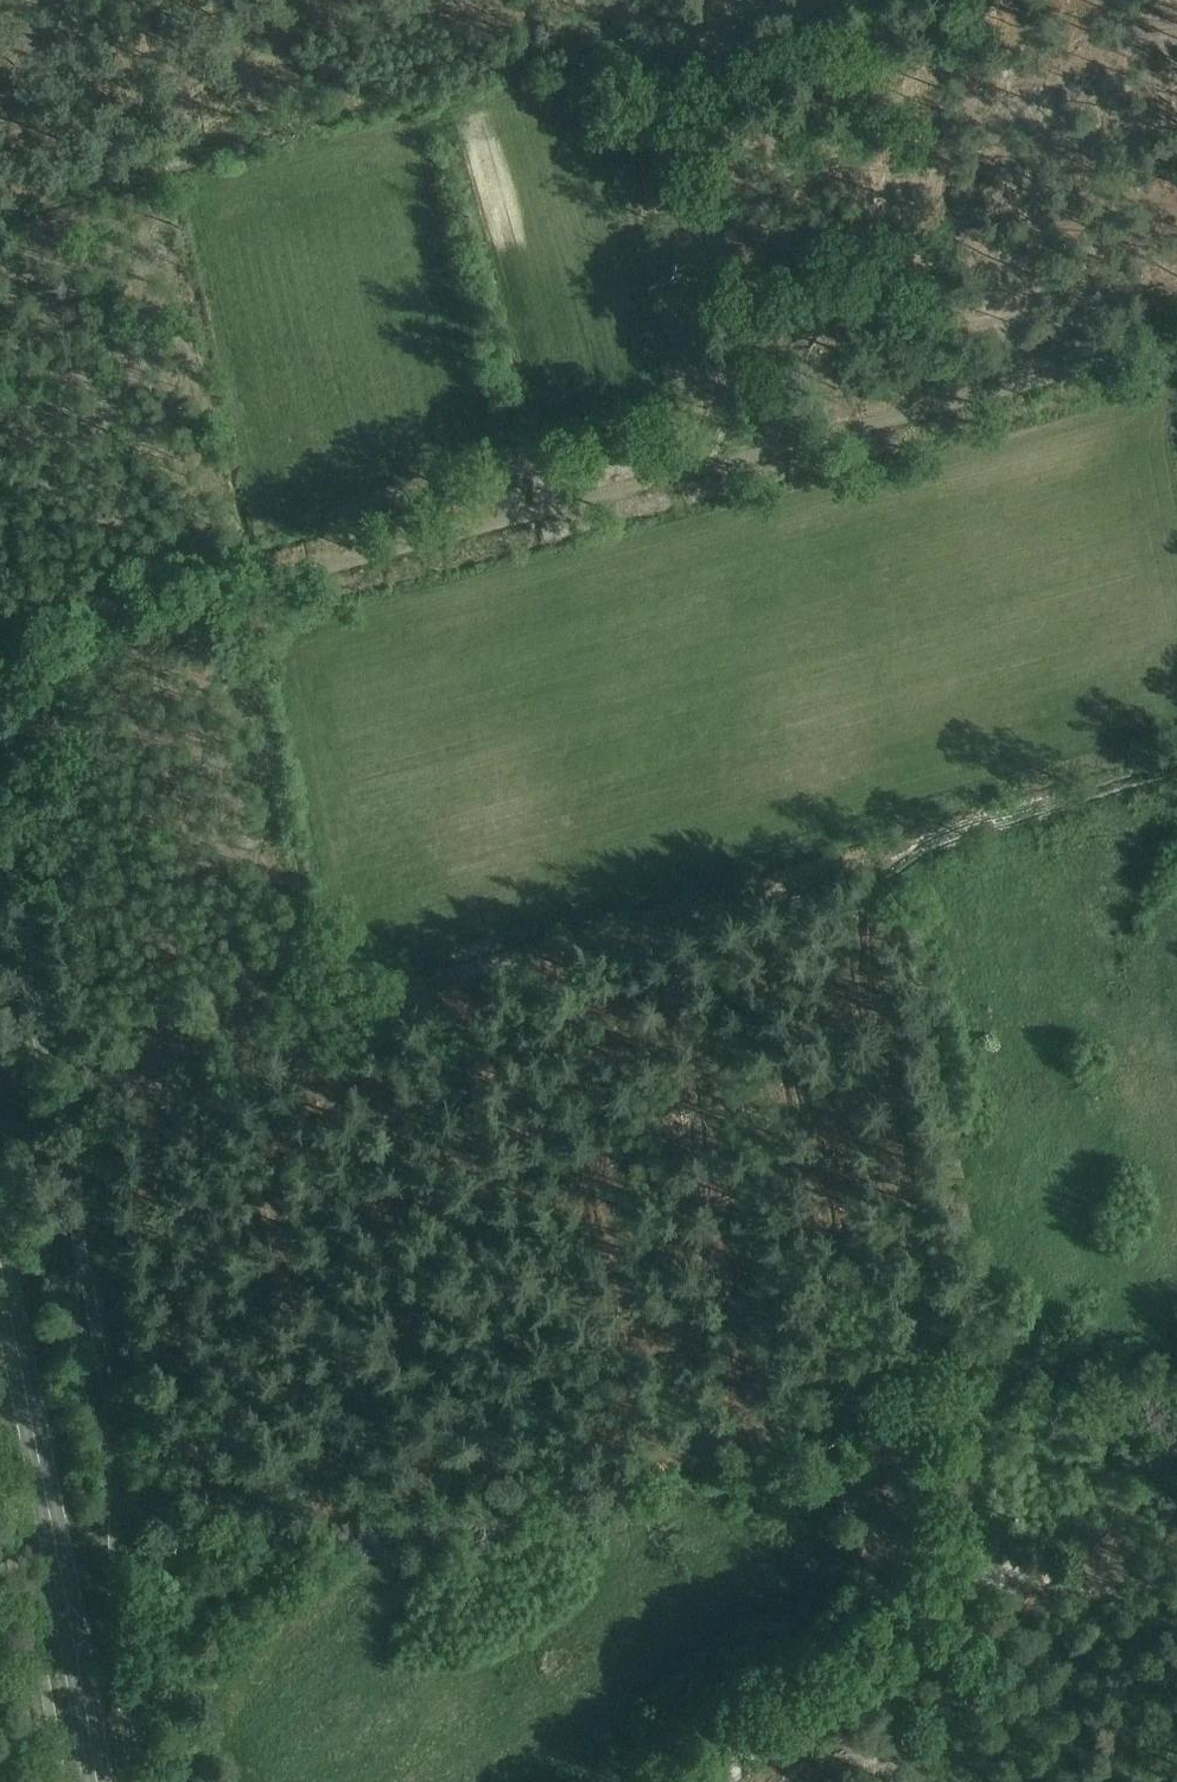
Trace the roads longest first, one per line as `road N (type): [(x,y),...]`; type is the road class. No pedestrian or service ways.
road 1 (primary): [(96,1781),(0,1272)]

